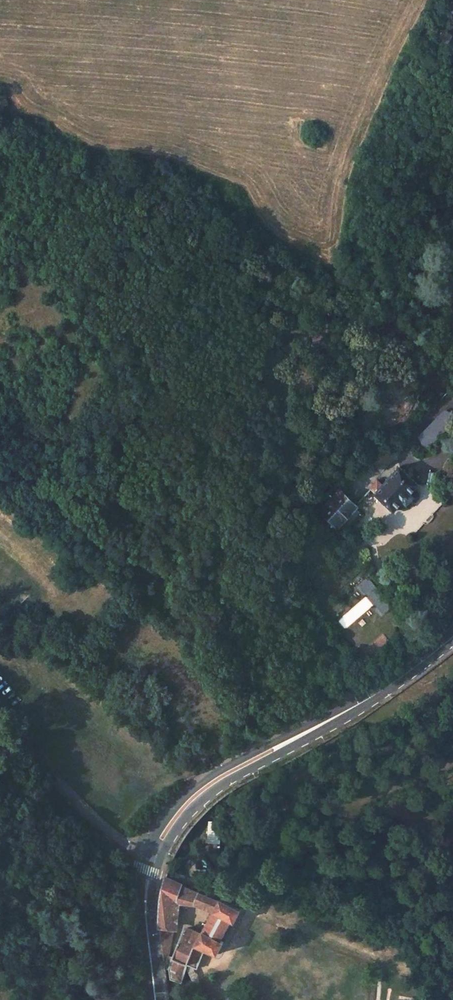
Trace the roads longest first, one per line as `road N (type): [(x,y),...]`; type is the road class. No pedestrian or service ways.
road 1 (secondary): [(152,856),(209,784),(365,701),(452,634)]
road 2 (residential): [(152,856),(84,809),(0,704)]
road 3 (secondary): [(154,999),(145,900),(152,856)]

